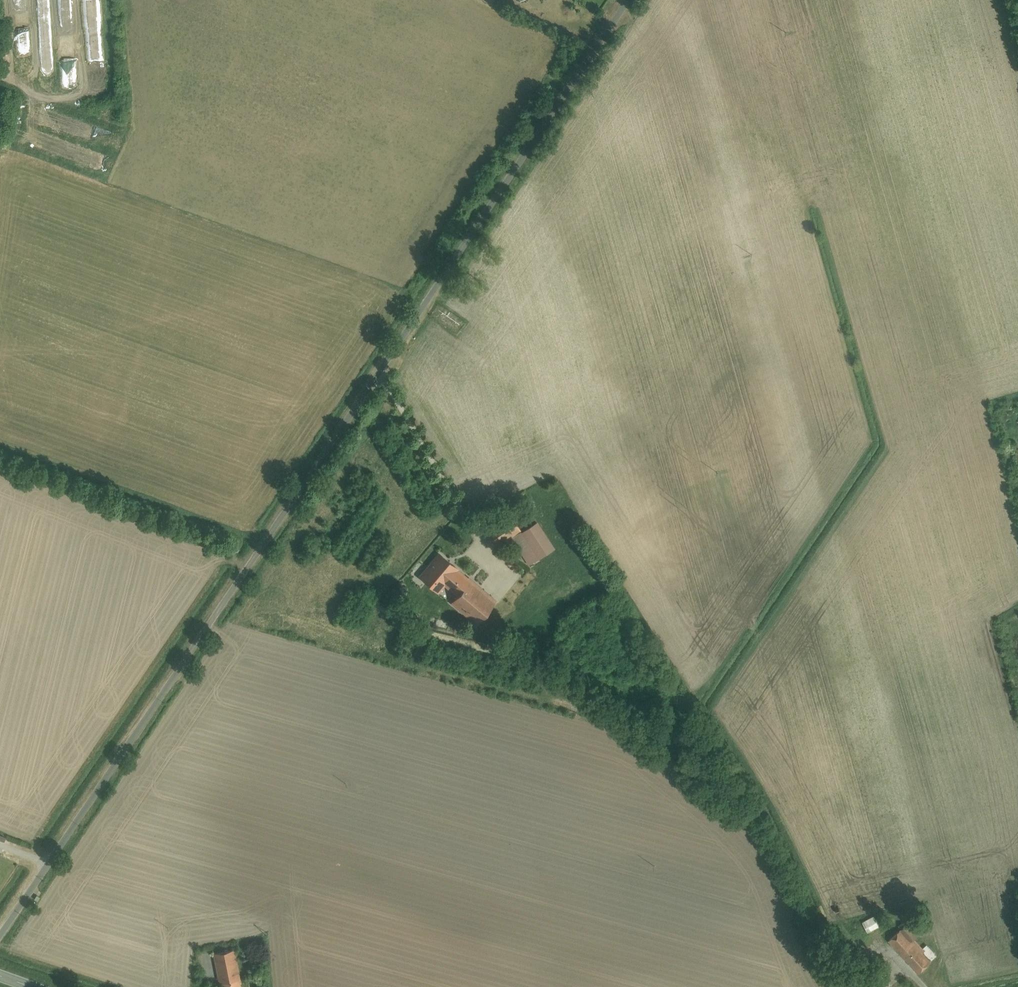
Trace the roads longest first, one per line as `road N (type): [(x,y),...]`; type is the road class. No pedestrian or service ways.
road 1 (unclassified): [(0,938),(622,0)]

